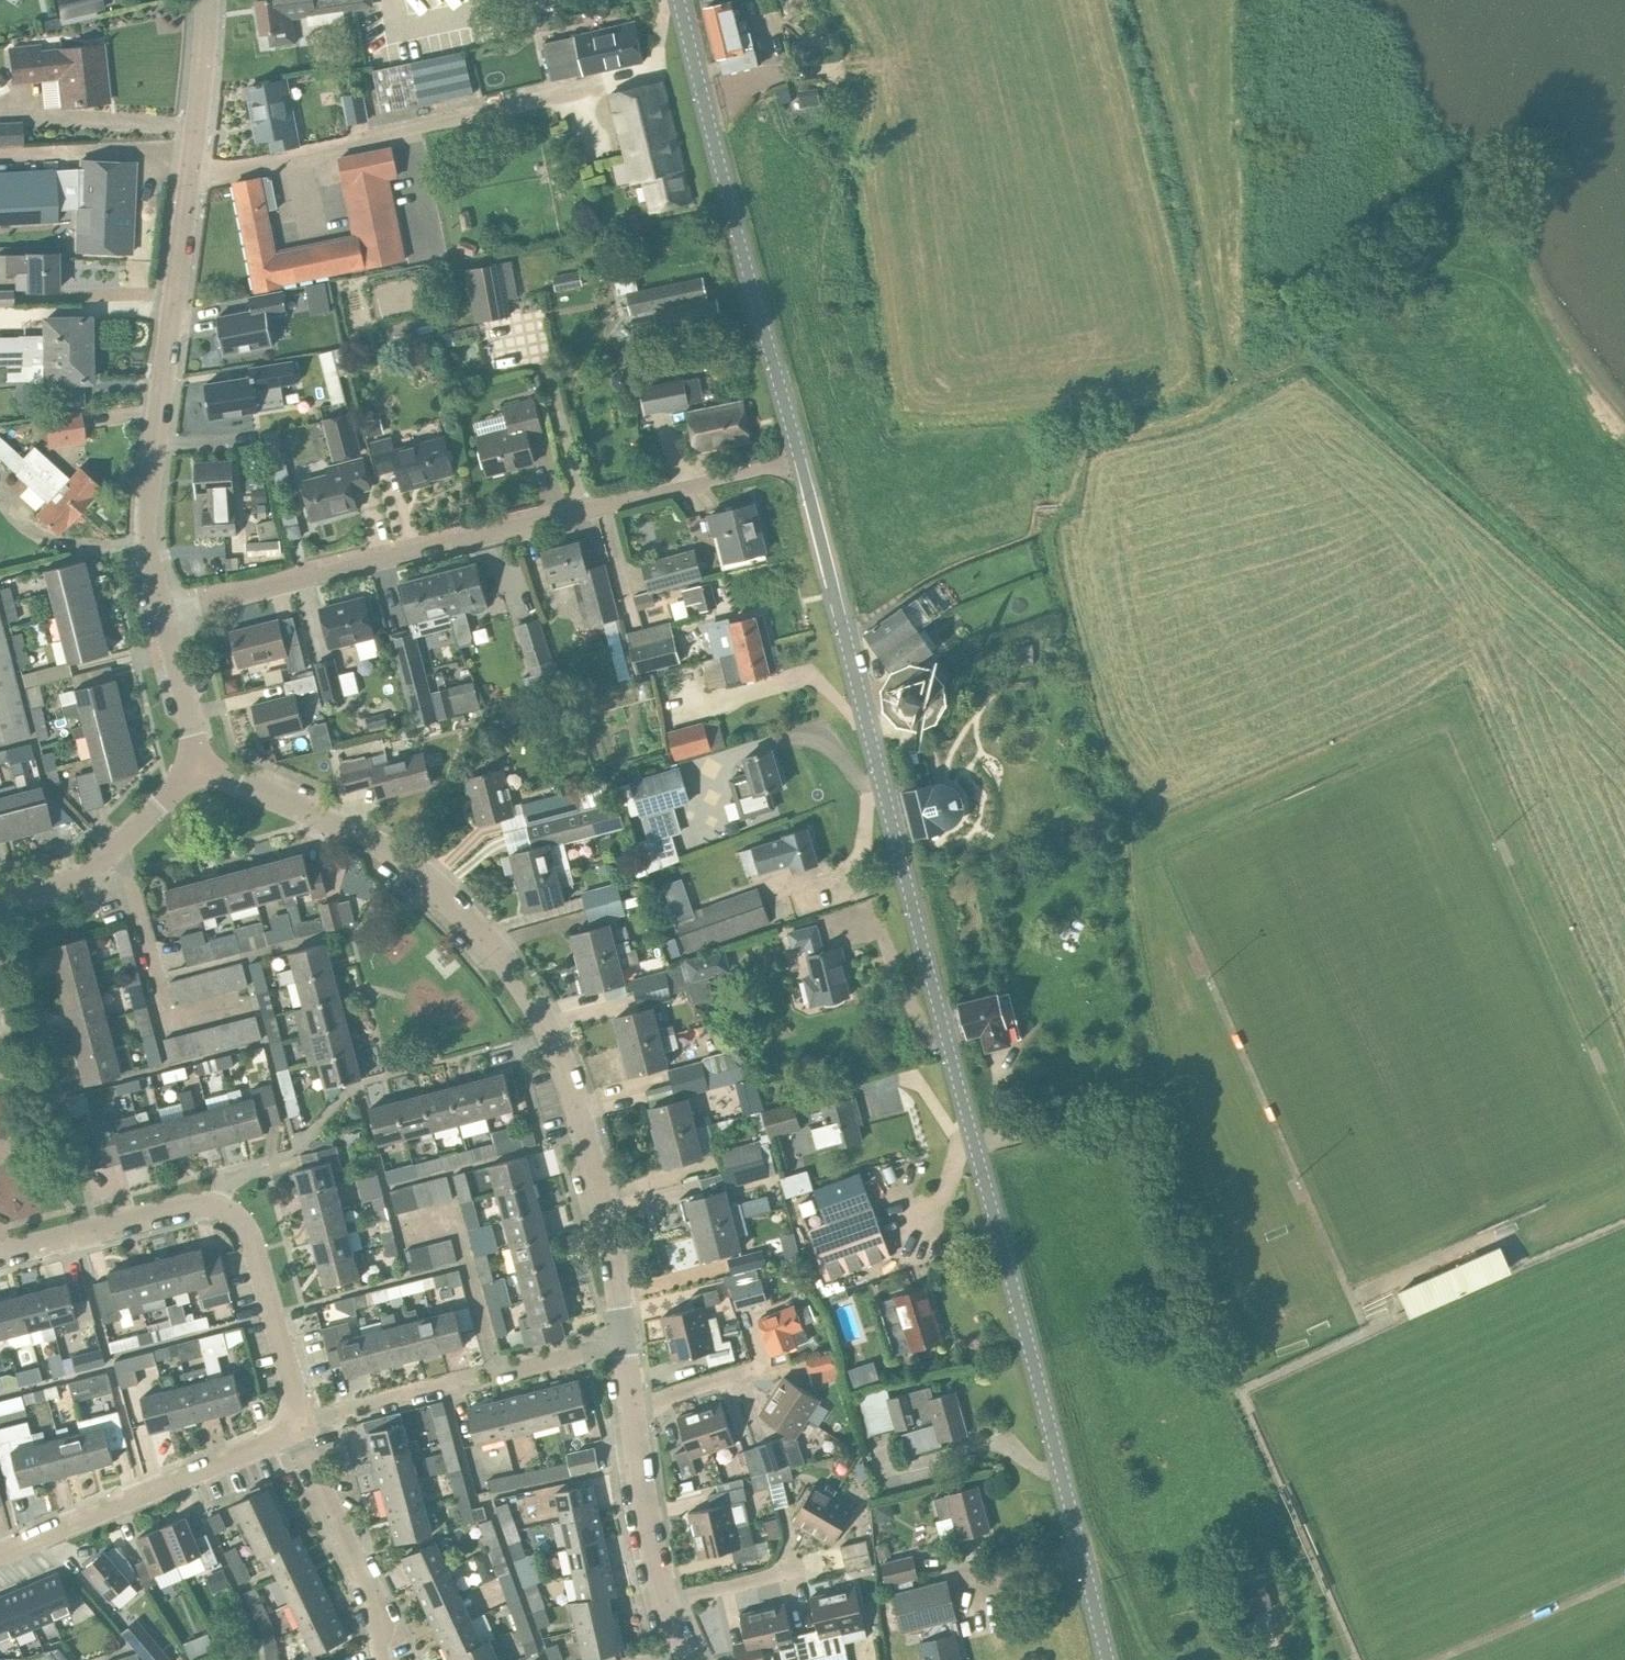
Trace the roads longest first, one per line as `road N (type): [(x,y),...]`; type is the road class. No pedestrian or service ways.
road 1 (unclassified): [(1107,1659),(800,458)]
road 2 (residential): [(625,1343),(609,1219),(570,1083),(501,955),(437,885),(394,852),(199,762)]
road 3 (residential): [(164,612),(800,458)]
road 4 (residential): [(164,612),(144,534),(198,112),(204,0)]
road 5 (unclassified): [(800,458),(680,0)]
road 6 (residential): [(298,1422),(251,1235),(225,1208),(197,1204),(0,1254)]
road 7 (residential): [(0,1553),(274,1440),(298,1422)]
road 8 (residential): [(298,1422),(376,1603),(383,1659)]
road 9 (residential): [(0,897),(96,865),(199,762)]
road 10 (residential): [(666,1599),(634,1407)]
road 11 (residential): [(470,1377),(298,1422)]
road 12 (residential): [(199,762),(164,612)]
road 13 (residential): [(666,1599),(801,1568)]
road 14 (residential): [(497,1374),(625,1343)]
road 15 (residential): [(634,1407),(758,1366)]

